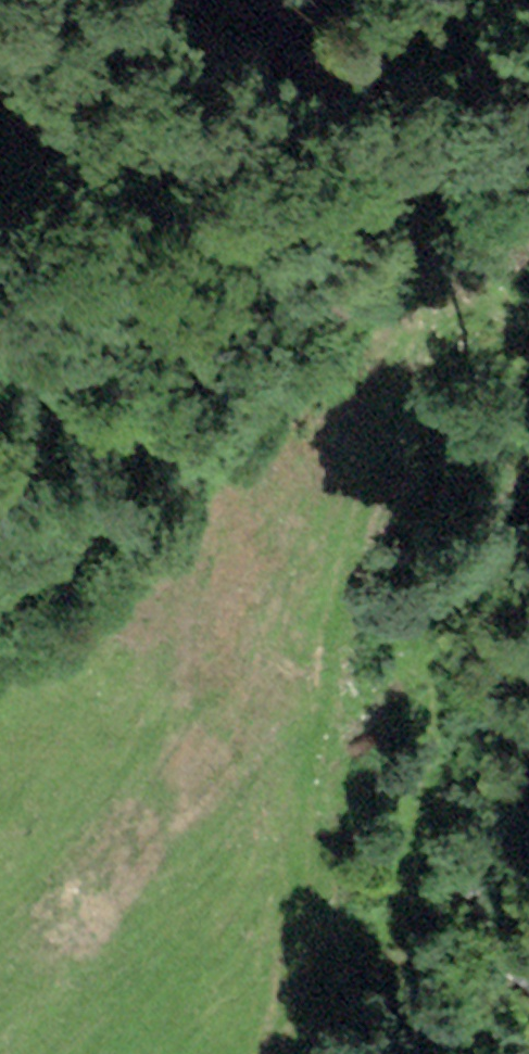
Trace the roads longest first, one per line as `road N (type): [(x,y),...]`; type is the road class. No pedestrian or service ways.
road 1 (track): [(431,299),(339,1053)]
road 2 (track): [(0,564),(431,299)]

